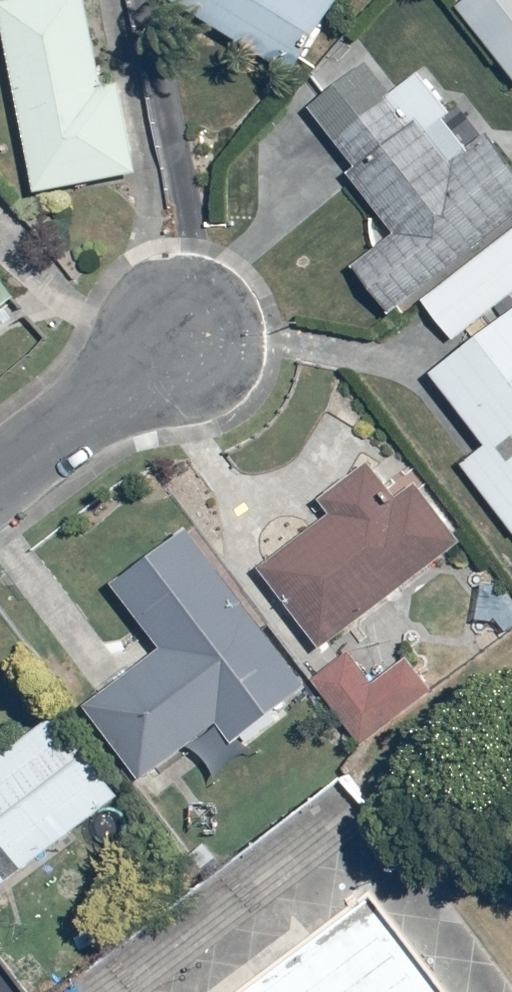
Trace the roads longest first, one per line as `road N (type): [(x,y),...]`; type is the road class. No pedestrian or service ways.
road 1 (residential): [(176,345),(0,479)]

